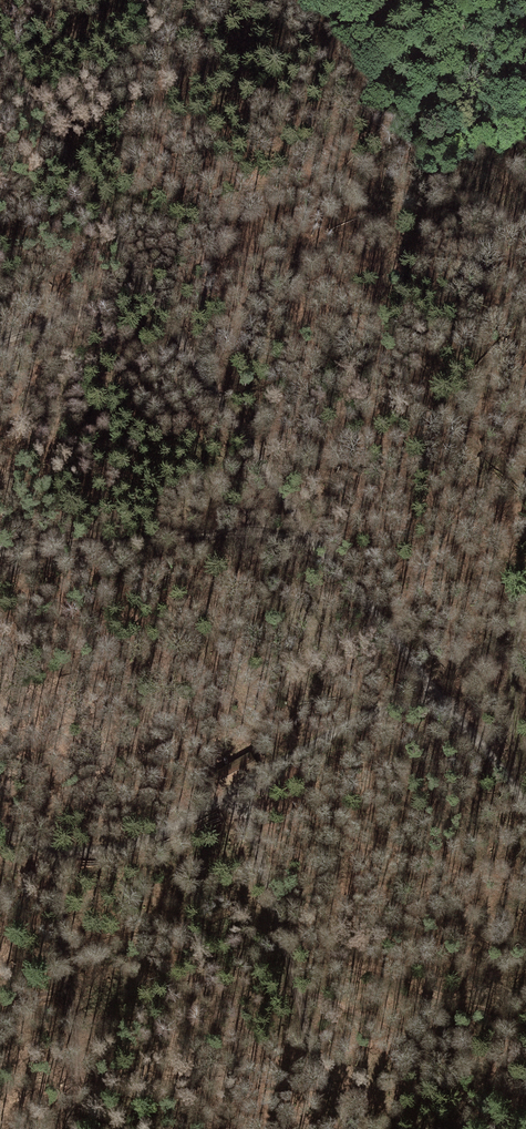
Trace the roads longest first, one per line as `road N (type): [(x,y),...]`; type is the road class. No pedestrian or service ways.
road 1 (track): [(0,43),(231,422),(322,550),(519,789)]
road 2 (track): [(445,701),(360,719),(154,838),(59,850),(0,830)]
road 3 (track): [(347,1128),(322,1083),(242,784)]
road 4 (track): [(0,555),(273,536),(322,550)]
road 5 (track): [(66,1128),(74,1065),(59,850)]
road 6 (track): [(525,163),(446,0)]
road 7 (track): [(519,789),(514,714),(525,613)]
road 8 (track): [(0,339),(150,289)]

